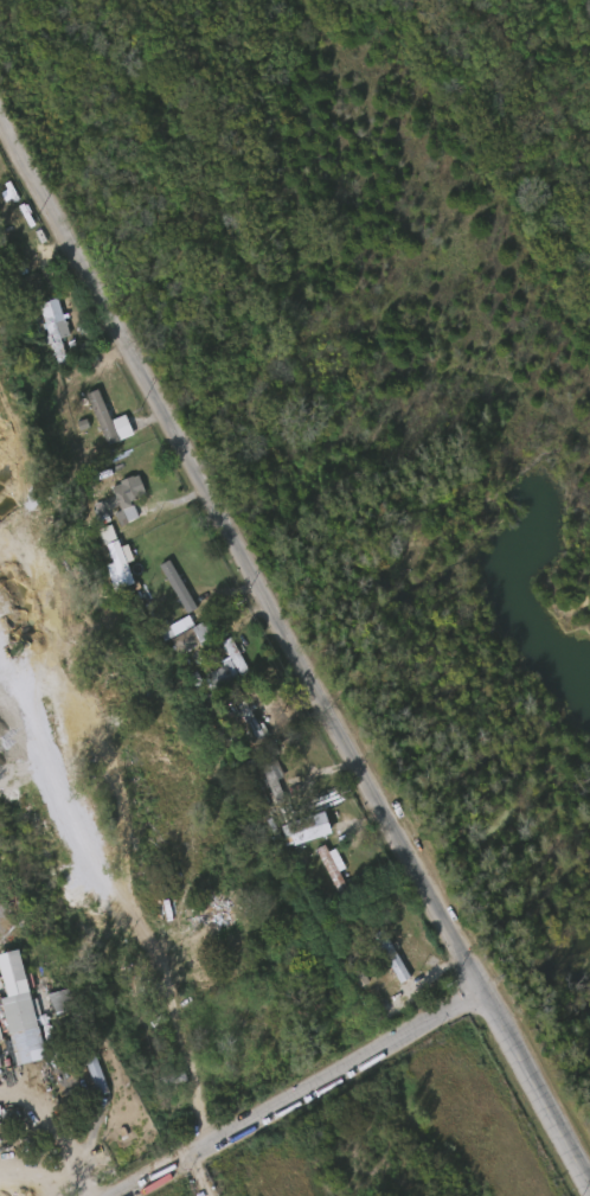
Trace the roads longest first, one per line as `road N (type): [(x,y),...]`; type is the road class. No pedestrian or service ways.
road 1 (tertiary): [(589,1188),(0,111)]
road 2 (tertiary): [(112,1195),(476,987)]

